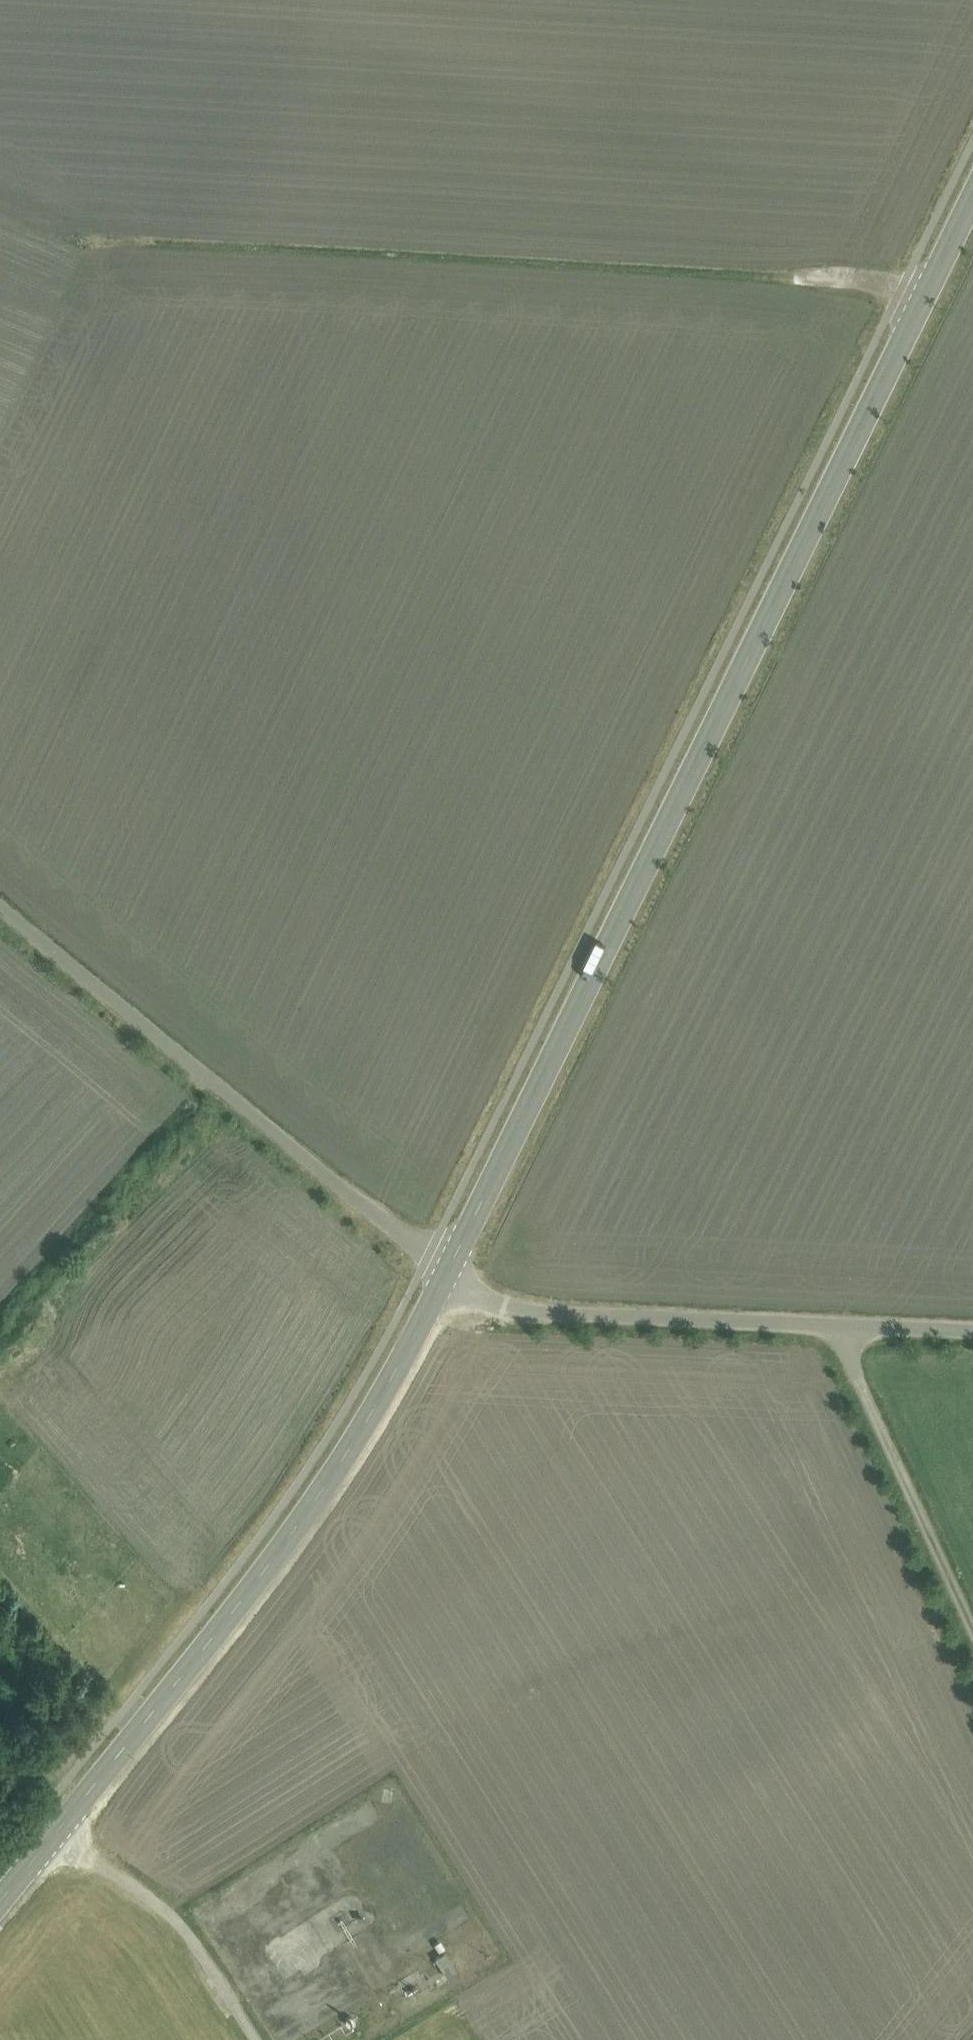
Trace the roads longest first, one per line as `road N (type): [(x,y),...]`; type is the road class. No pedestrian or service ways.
road 1 (tertiary): [(0,1902),(289,1539),(398,1368),(972,198)]
road 2 (track): [(838,1326),(972,1624)]

